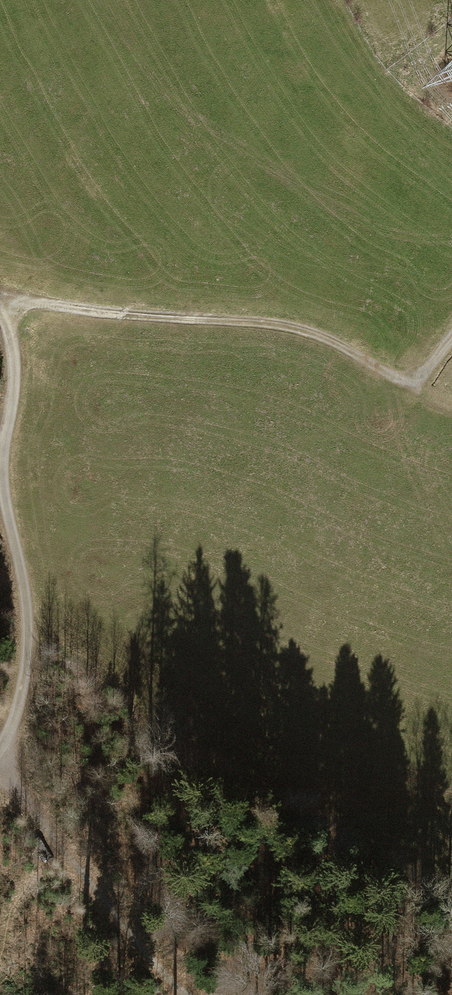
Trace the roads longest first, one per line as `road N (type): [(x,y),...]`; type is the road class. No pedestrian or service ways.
road 1 (track): [(0,301),(266,322),(314,332),(413,384)]
road 2 (track): [(187,994),(151,964),(0,768)]
road 3 (track): [(0,761),(27,627),(0,495)]
road 4 (track): [(0,437),(13,360),(0,306)]

